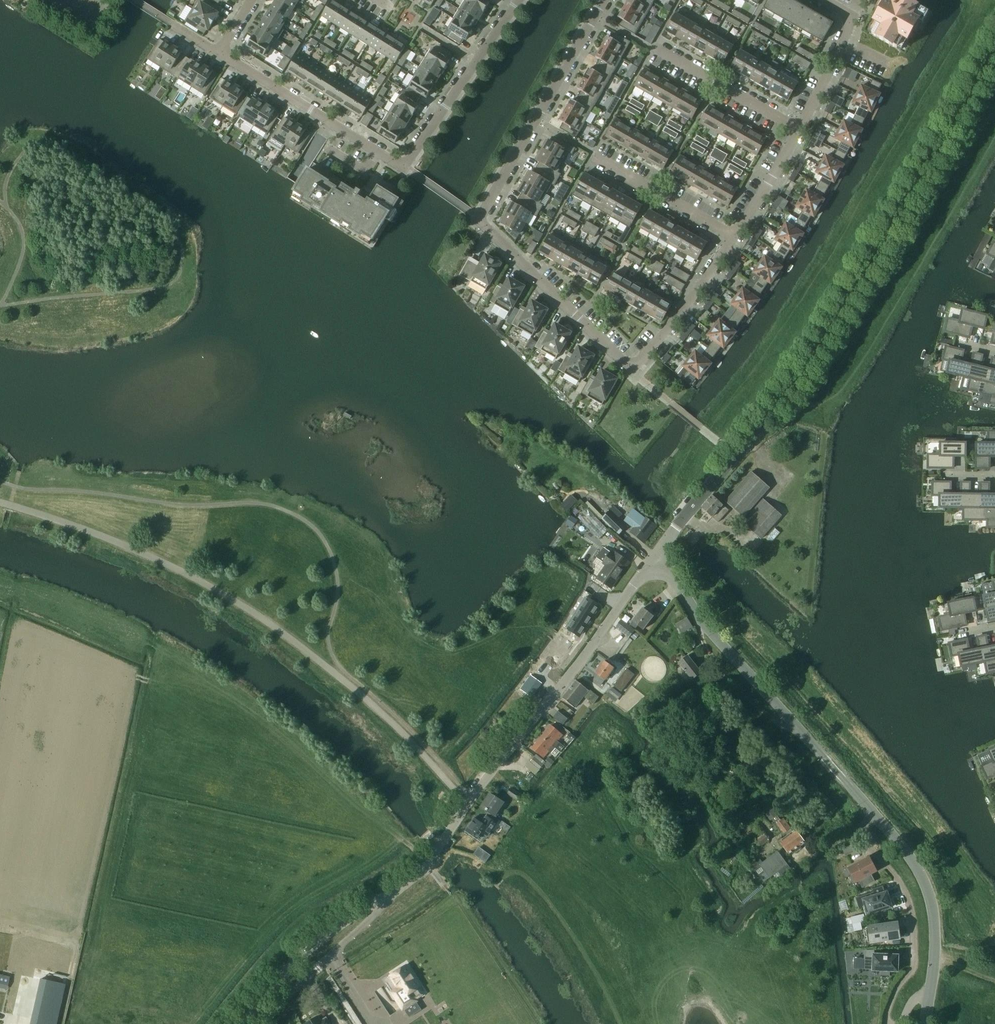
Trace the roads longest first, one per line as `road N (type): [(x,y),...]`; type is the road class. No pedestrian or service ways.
road 1 (residential): [(734,237),(631,370),(479,221),(604,0)]
road 2 (unclassified): [(244,1023),(310,949),(426,864),(652,560)]
road 3 (unclassified): [(652,560),(799,372),(994,48)]
road 4 (unclassified): [(925,1023),(934,927),(915,865),(652,560)]
road 5 (residential): [(405,165),(218,53)]
road 6 (residential): [(405,165),(518,0)]
road 7 (residential): [(799,130),(652,46)]
road 8 (residential): [(734,237),(590,155)]
road 9 (track): [(702,621),(704,650),(722,671),(768,716),(796,727)]
road 10 (residential): [(832,4),(851,20),(799,130)]
road 11 (residential): [(799,130),(734,237)]

